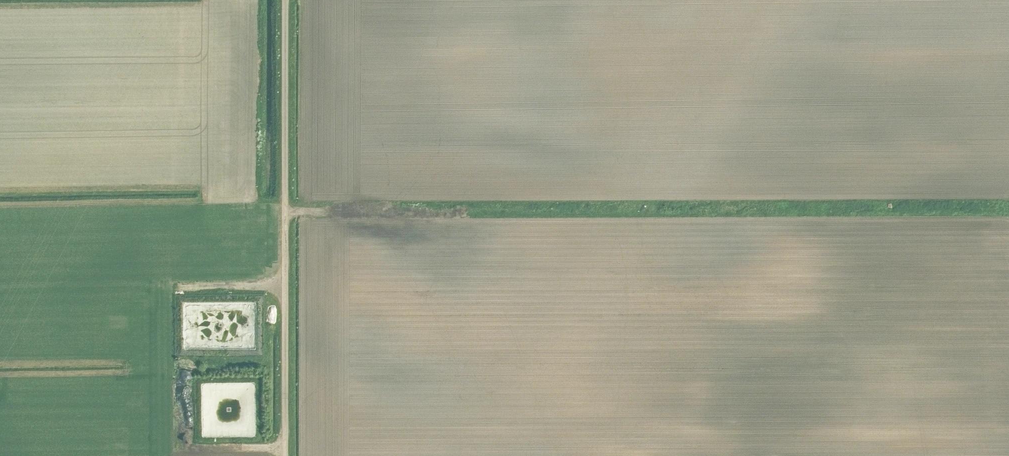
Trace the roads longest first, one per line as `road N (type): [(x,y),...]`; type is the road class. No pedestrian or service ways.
road 1 (unclassified): [(285,455),(285,0)]

